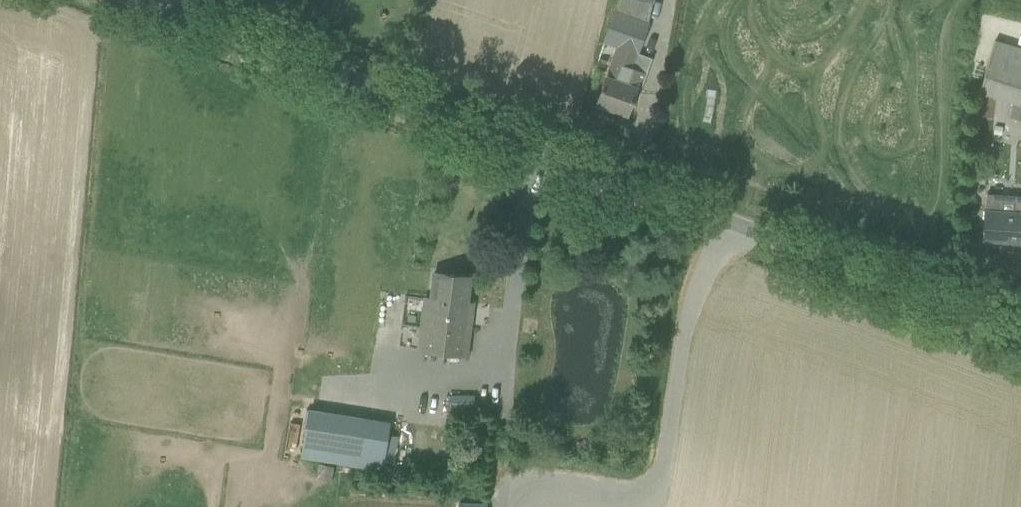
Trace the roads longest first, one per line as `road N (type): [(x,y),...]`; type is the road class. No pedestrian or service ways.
road 1 (unclassified): [(1020,341),(118,0)]

